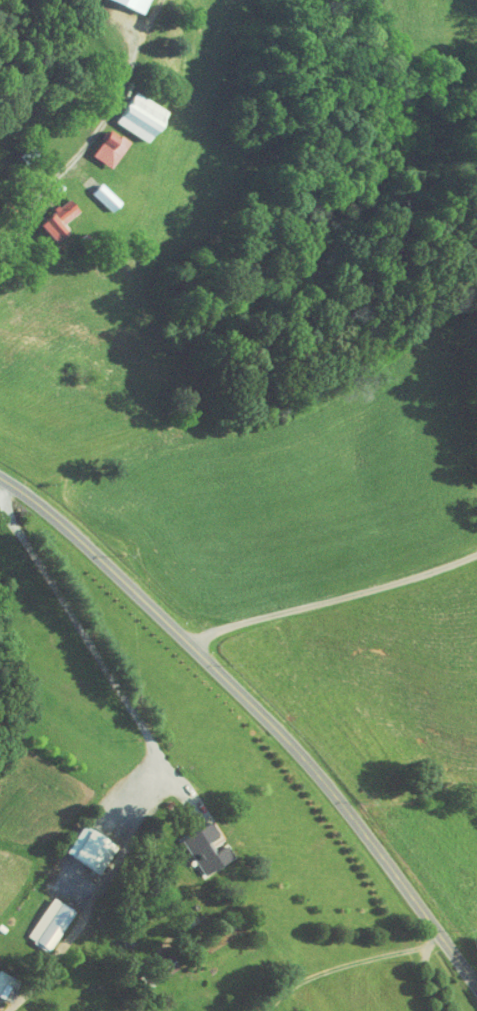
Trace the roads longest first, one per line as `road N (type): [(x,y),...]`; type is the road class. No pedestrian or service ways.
road 1 (tertiary): [(476,988),(283,737),(61,526),(0,479)]
road 2 (residential): [(0,257),(103,121),(153,17)]

